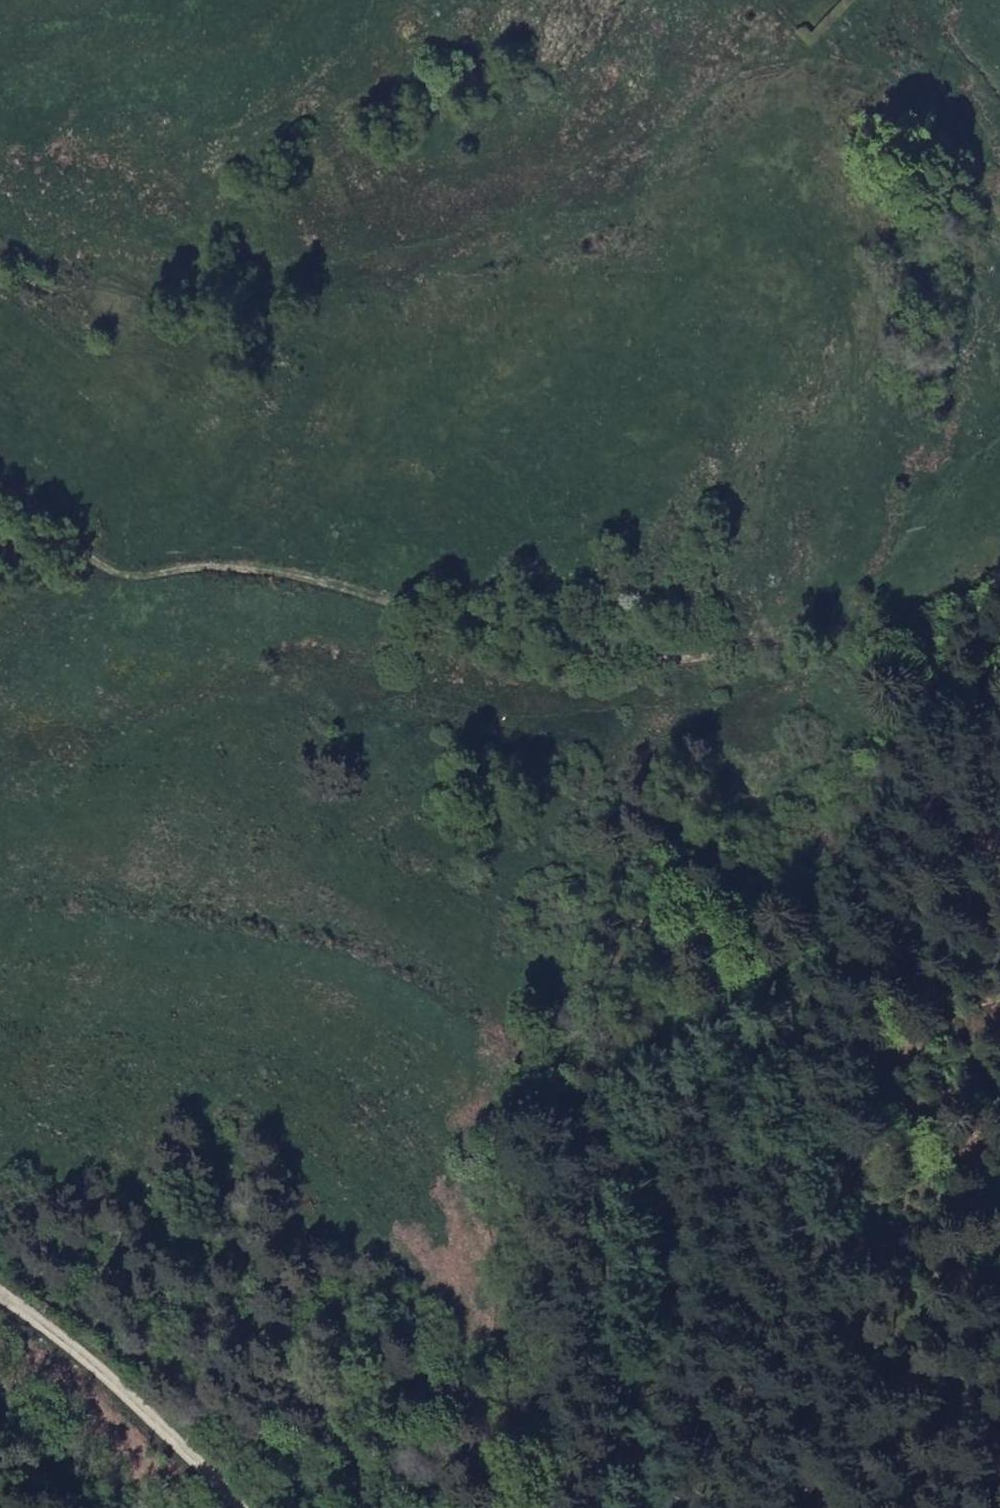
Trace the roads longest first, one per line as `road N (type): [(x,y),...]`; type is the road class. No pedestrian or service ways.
road 1 (track): [(0,497),(130,580),(243,571),(562,655),(791,646),(999,583)]
road 2 (track): [(0,1281),(253,1507)]

